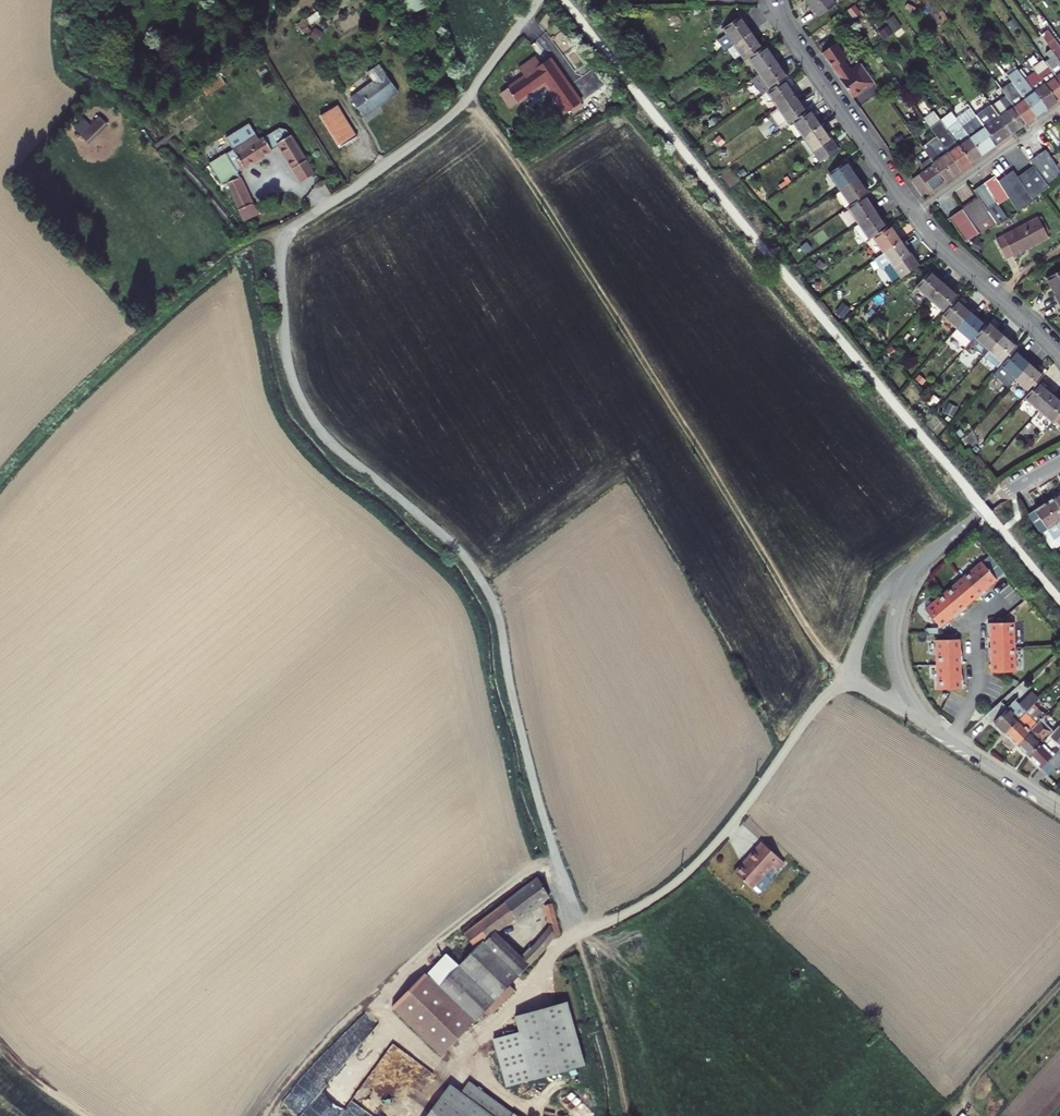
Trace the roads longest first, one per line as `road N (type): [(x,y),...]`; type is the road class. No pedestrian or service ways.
road 1 (track): [(268,1115),(425,947),(519,876),(548,873),(571,922),(584,927),(609,923),(694,866),(736,826),(813,709),(848,679)]
road 2 (track): [(548,873),(557,860),(479,585),(464,558),(340,452),(291,387),(278,326),(283,230)]
road 3 (track): [(468,96),(848,679)]
road 4 (residential): [(1059,810),(926,722),(900,680),(893,640),(900,601),(926,561),(1059,462)]
road 5 (unclassified): [(230,255),(328,206),(426,136),(461,105),(539,0)]
road 6 (residential): [(777,0),(915,214)]
road 7 (track): [(935,729),(848,679),(881,598),(919,569)]
road 8 (residential): [(915,214),(1059,353)]
road 9 (track): [(626,1115),(584,927)]
road 10 (residential): [(915,214),(1059,111)]

